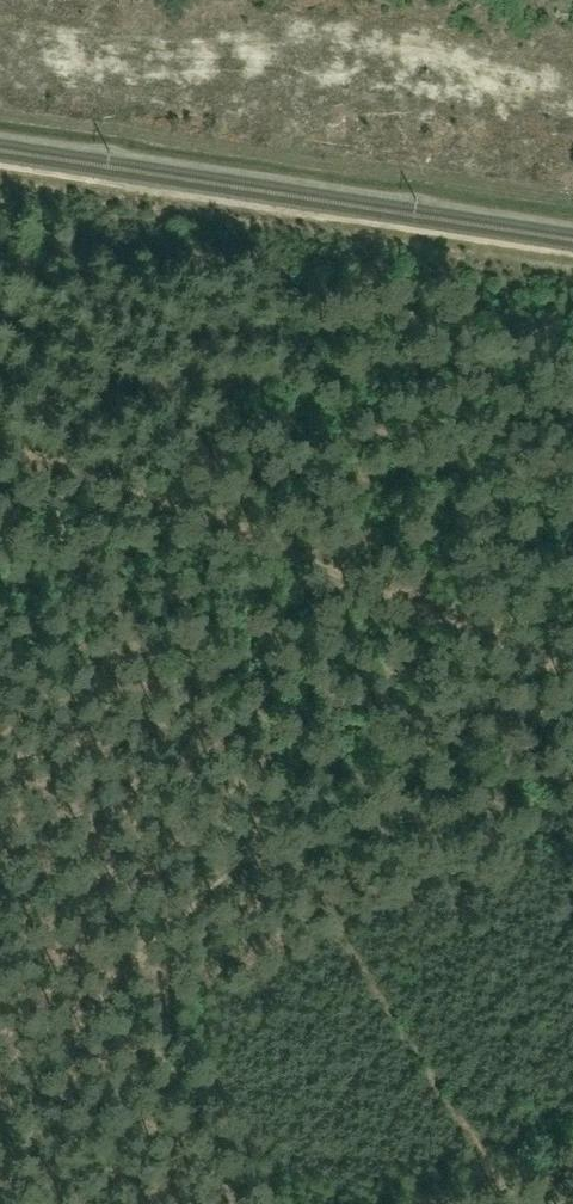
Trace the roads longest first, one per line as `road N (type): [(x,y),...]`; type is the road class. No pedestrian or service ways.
road 1 (track): [(0,420),(516,1203)]
road 2 (track): [(572,663),(0,412)]

